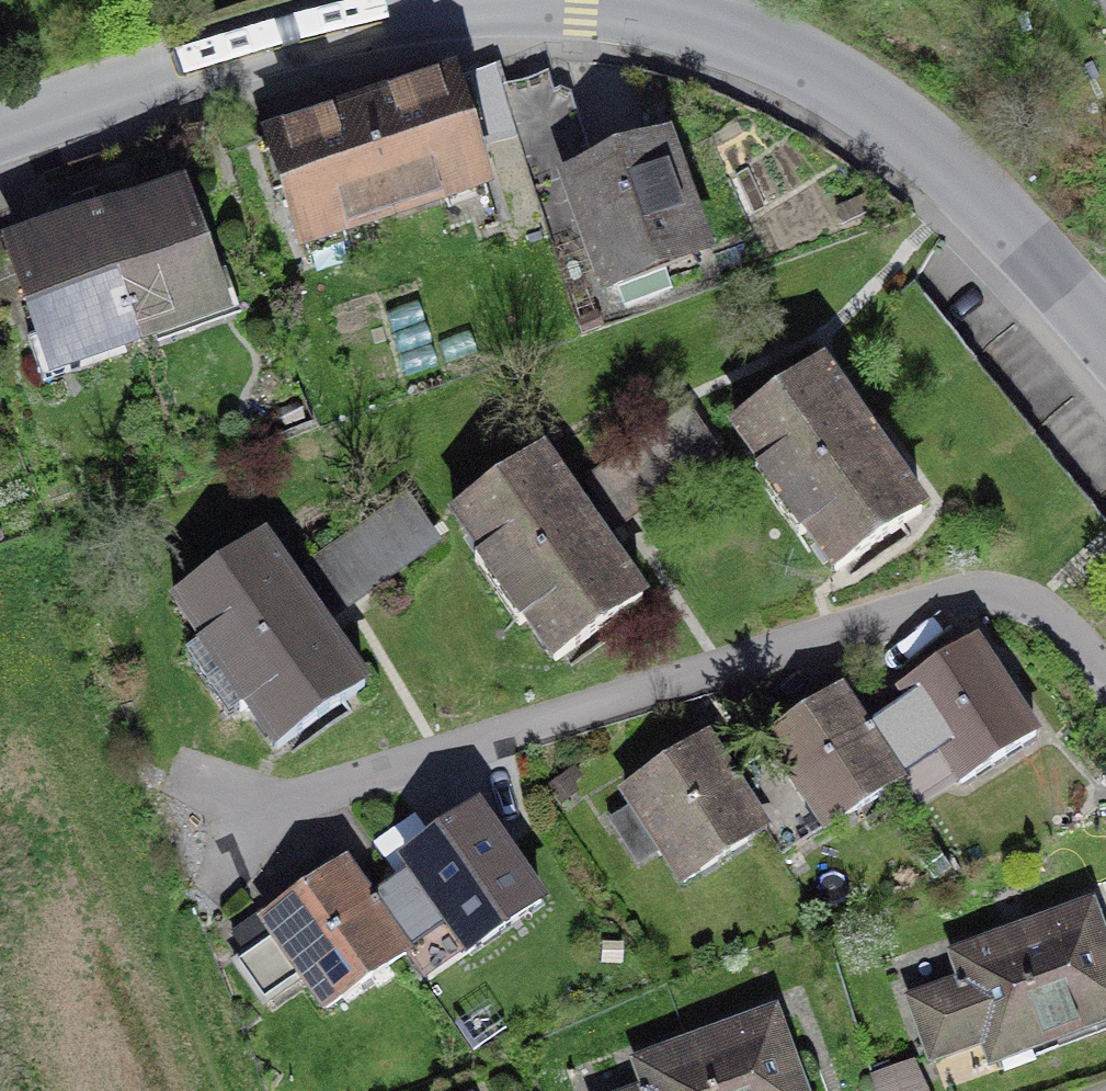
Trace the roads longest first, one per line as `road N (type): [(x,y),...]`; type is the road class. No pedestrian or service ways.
road 1 (tertiary): [(1105,343),(967,192),(896,131),(829,85),(730,40),(645,17),(503,4),(418,12),(216,55),(0,128)]

